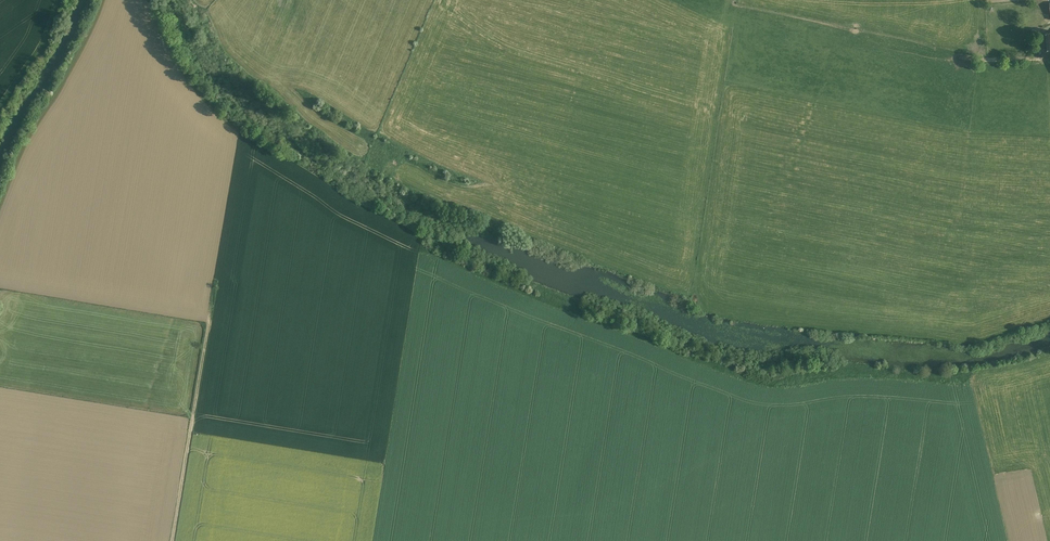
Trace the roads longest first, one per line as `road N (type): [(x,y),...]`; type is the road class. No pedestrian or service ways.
road 1 (track): [(174,540),(219,270)]

